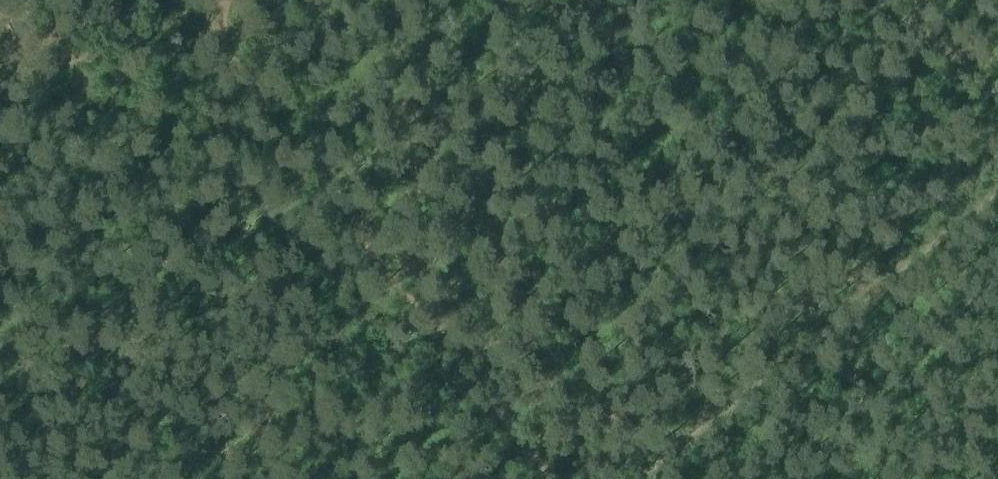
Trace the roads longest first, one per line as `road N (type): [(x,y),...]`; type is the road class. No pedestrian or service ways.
road 1 (track): [(553,478),(289,142),(222,40),(179,19)]
road 2 (track): [(642,478),(997,193)]
road 3 (track): [(179,19),(109,53),(0,86)]
road 4 (track): [(875,0),(997,98)]

